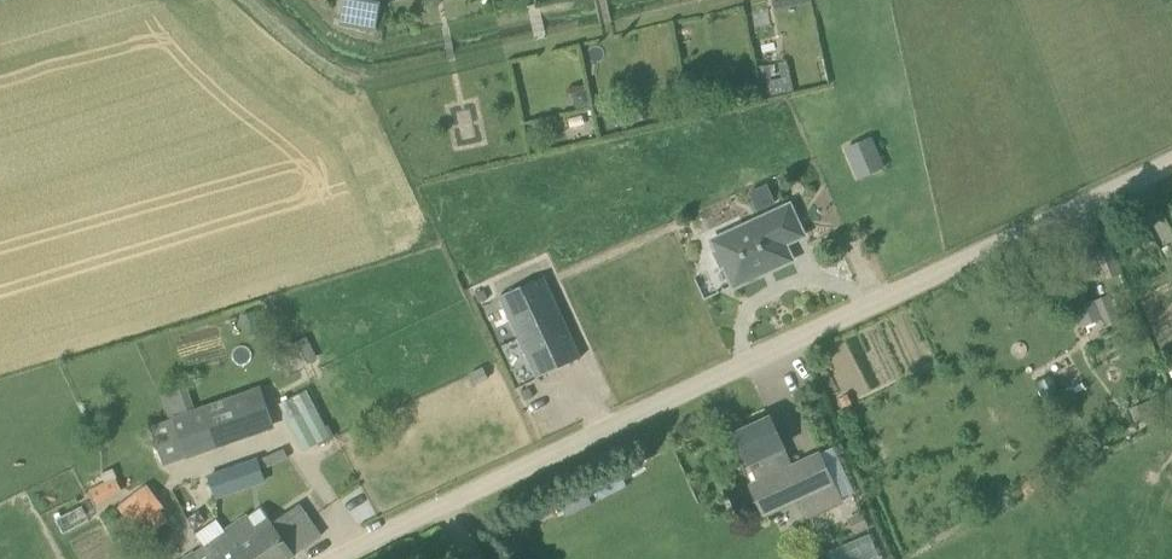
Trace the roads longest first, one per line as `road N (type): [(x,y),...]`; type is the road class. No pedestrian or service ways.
road 1 (unclassified): [(333,558),(1171,164)]

